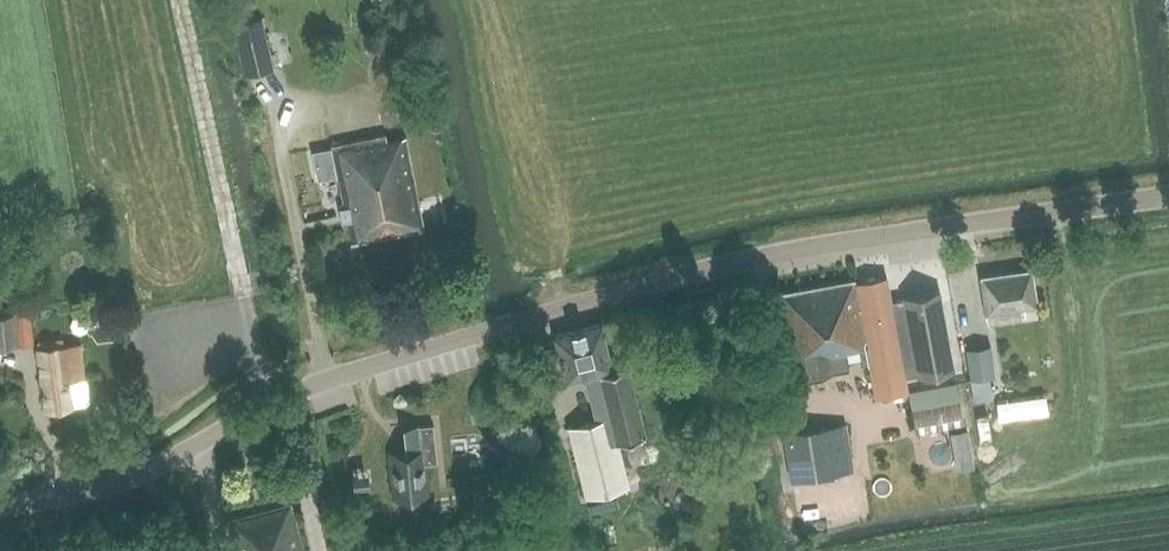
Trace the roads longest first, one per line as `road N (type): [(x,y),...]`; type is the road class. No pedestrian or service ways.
road 1 (unclassified): [(1168,193),(802,251),(529,319),(246,416),(140,477)]
road 2 (unclassified): [(0,504),(140,477)]

